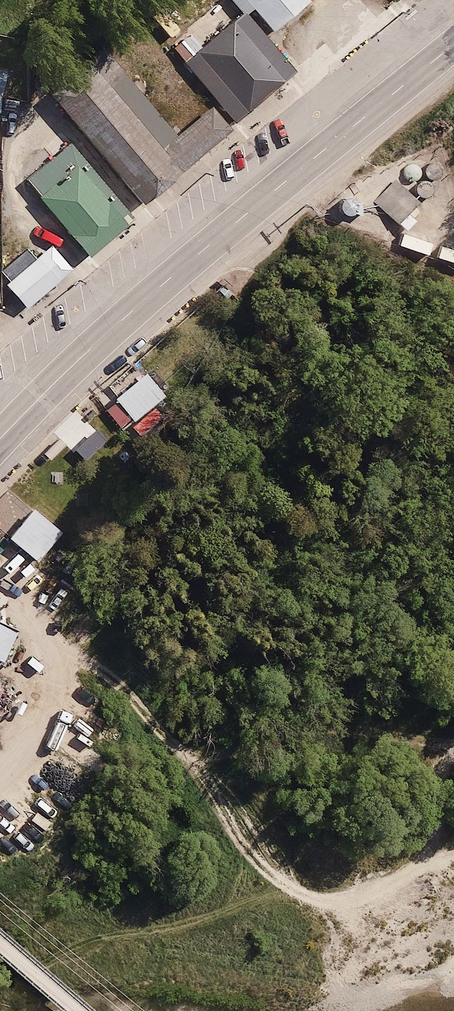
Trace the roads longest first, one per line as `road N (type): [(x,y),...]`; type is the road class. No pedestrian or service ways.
road 1 (track): [(453,766),(413,884),(360,911),(323,911),(285,883),(206,766),(71,650),(0,609)]
road 2 (primary): [(0,441),(117,324),(453,44)]
road 3 (track): [(193,754),(242,752),(300,727),(453,745)]

